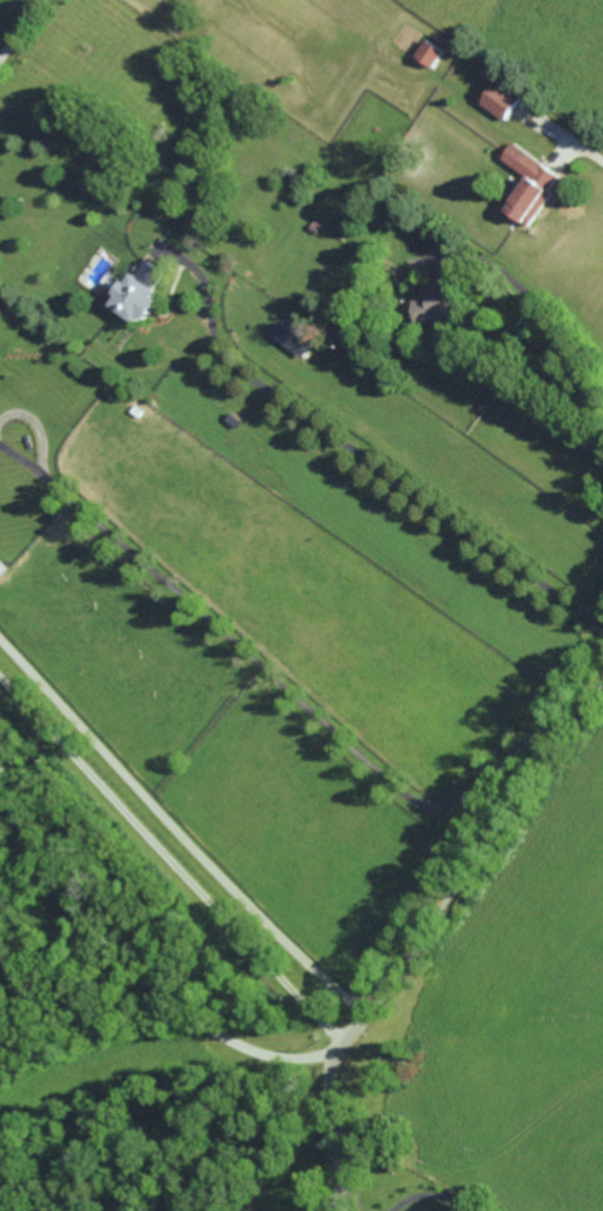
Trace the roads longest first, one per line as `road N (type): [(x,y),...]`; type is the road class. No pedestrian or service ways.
road 1 (residential): [(342,1210),(338,1060),(602,685)]
road 2 (residential): [(346,1044),(0,680)]

